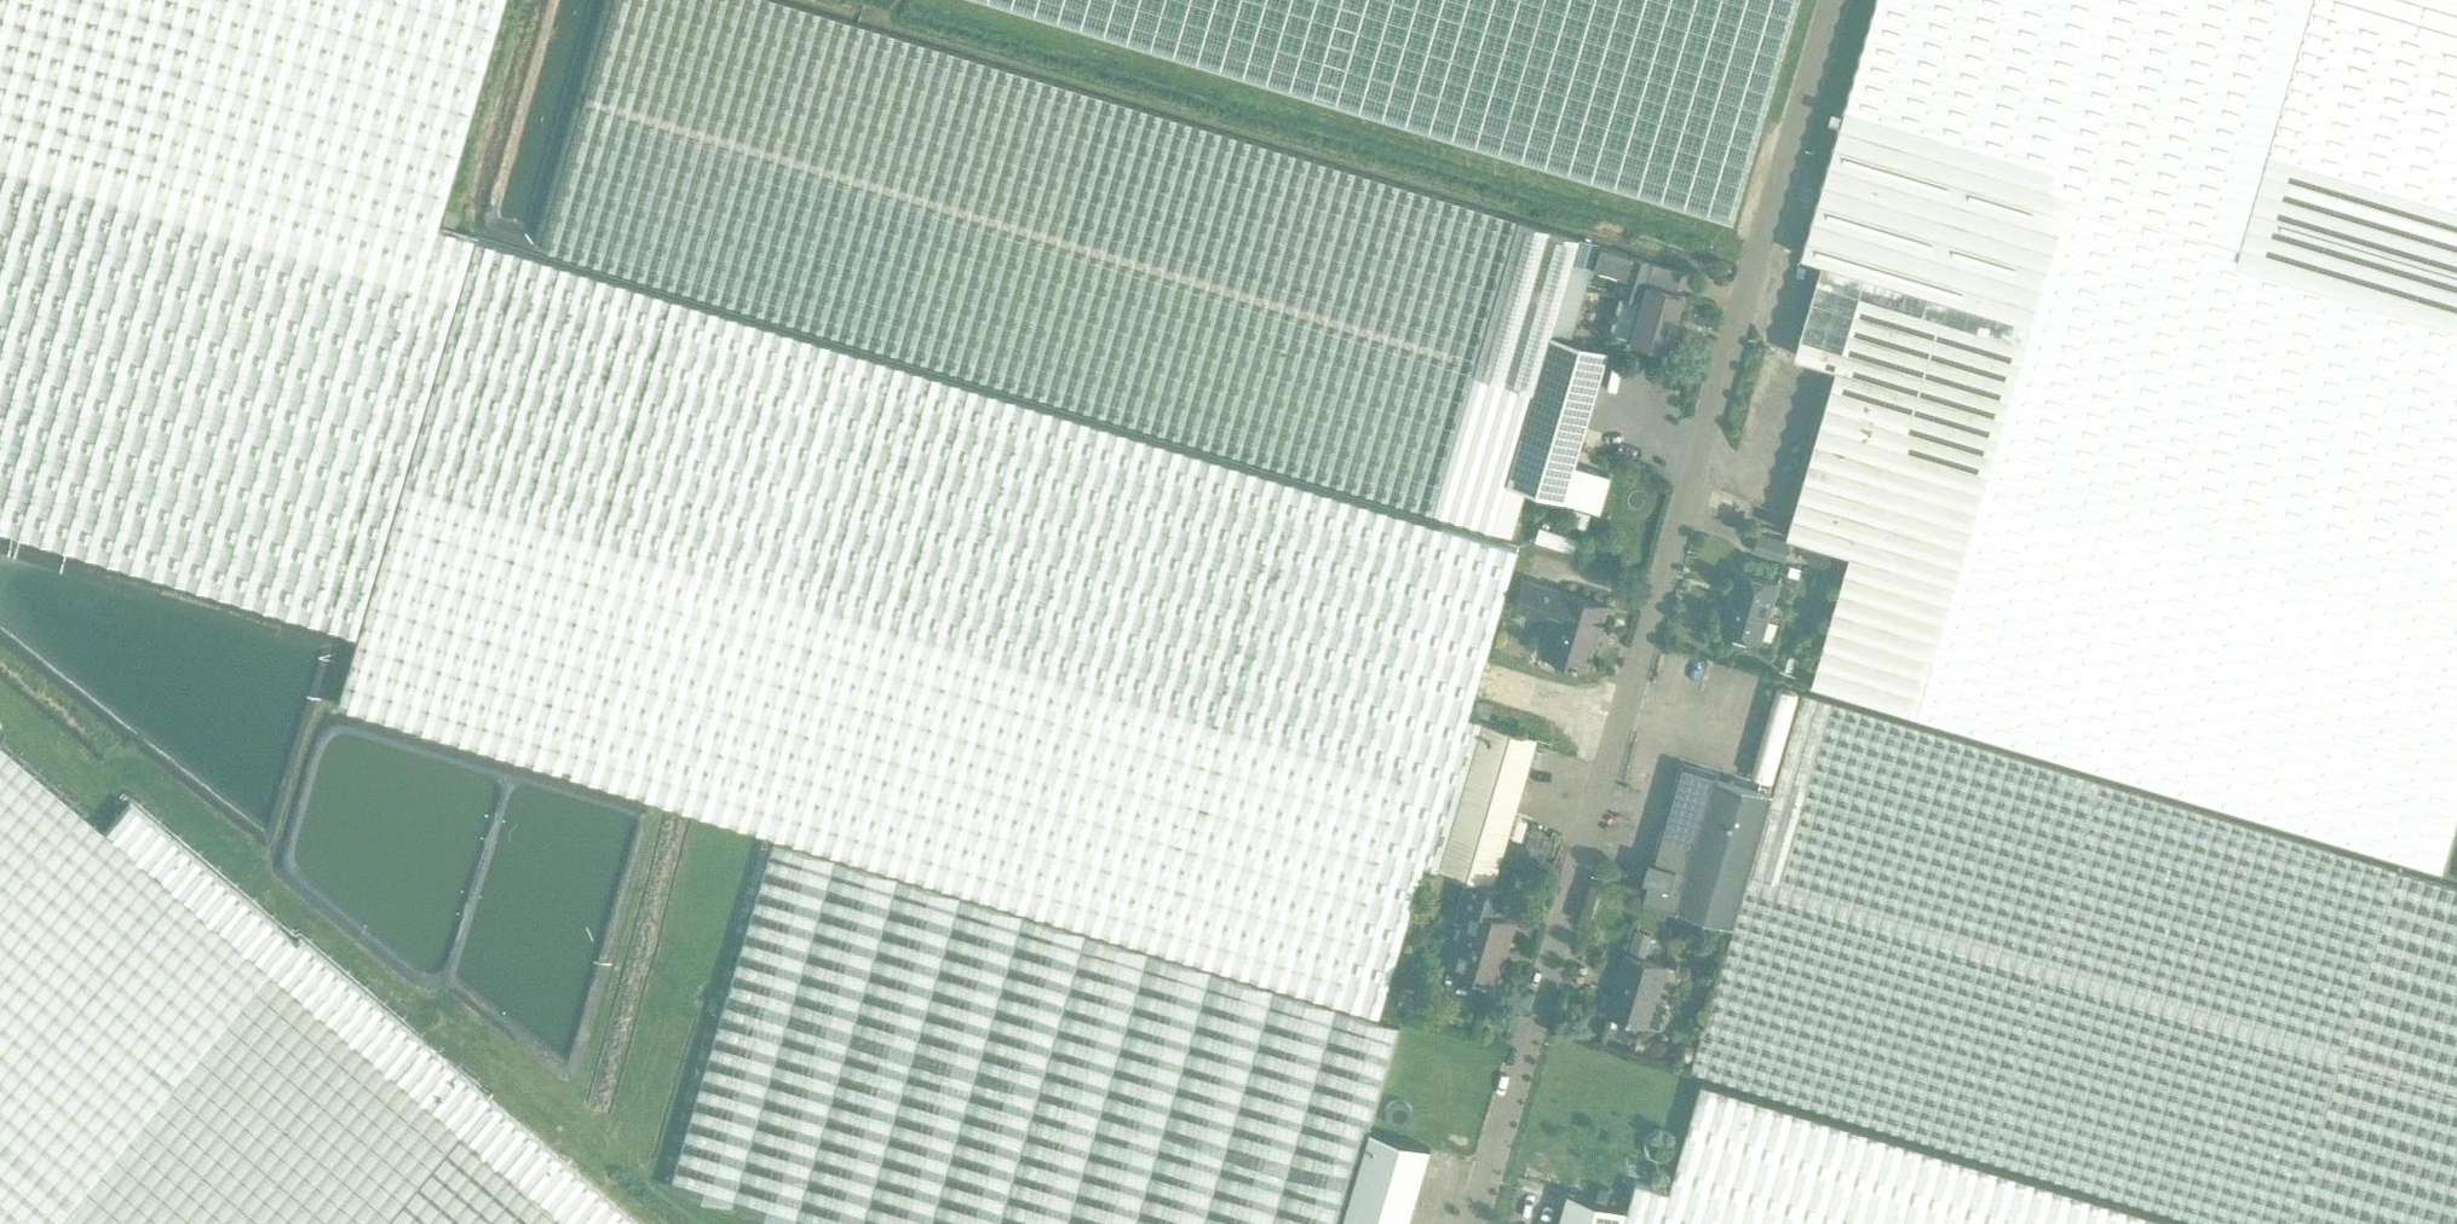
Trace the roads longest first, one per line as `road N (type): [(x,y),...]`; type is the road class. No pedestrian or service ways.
road 1 (unclassified): [(1477,1223),(1837,0)]

